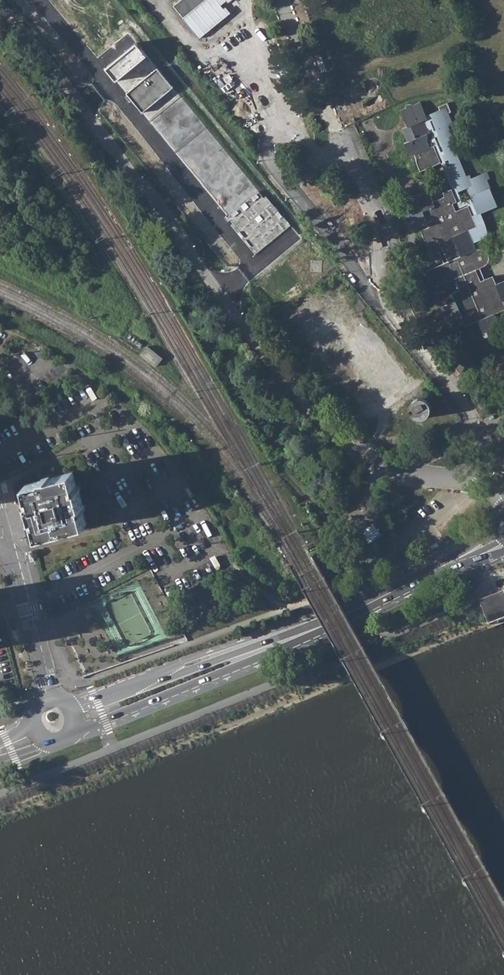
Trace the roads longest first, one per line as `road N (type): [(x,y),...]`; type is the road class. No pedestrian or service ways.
road 1 (residential): [(503,495),(499,483),(470,479),(479,429),(473,415),(392,314),(372,208),(281,0)]
road 2 (primary): [(76,731),(311,631)]
road 3 (primary): [(311,631),(70,704)]
road 4 (primary): [(311,631),(450,562)]
road 5 (residential): [(50,699),(12,564)]

